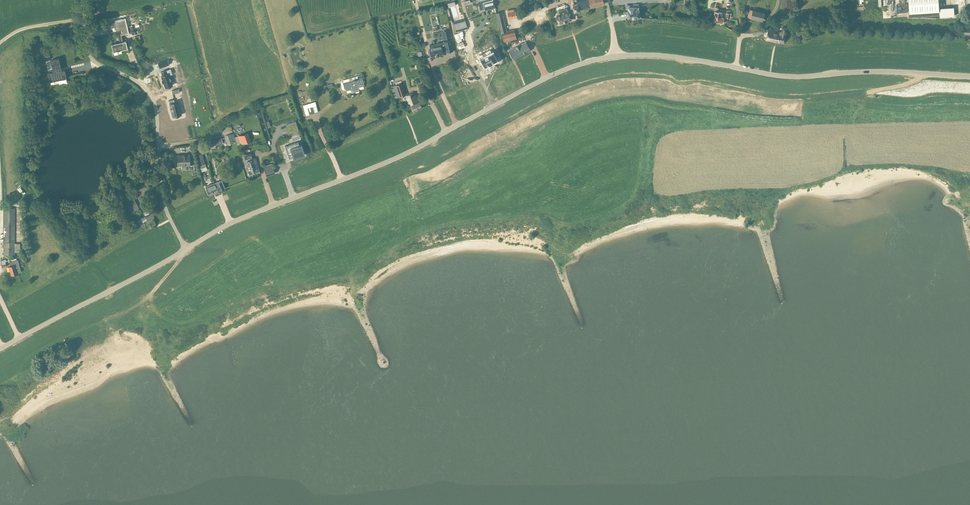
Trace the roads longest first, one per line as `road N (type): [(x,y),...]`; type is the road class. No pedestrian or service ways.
road 1 (unclassified): [(186,248),(238,218),(392,159),(594,58),(655,53),(786,75),(969,75)]
road 2 (unclassified): [(186,248),(165,208),(152,96),(94,62),(83,17)]
road 3 (unclassified): [(0,348),(186,248)]

